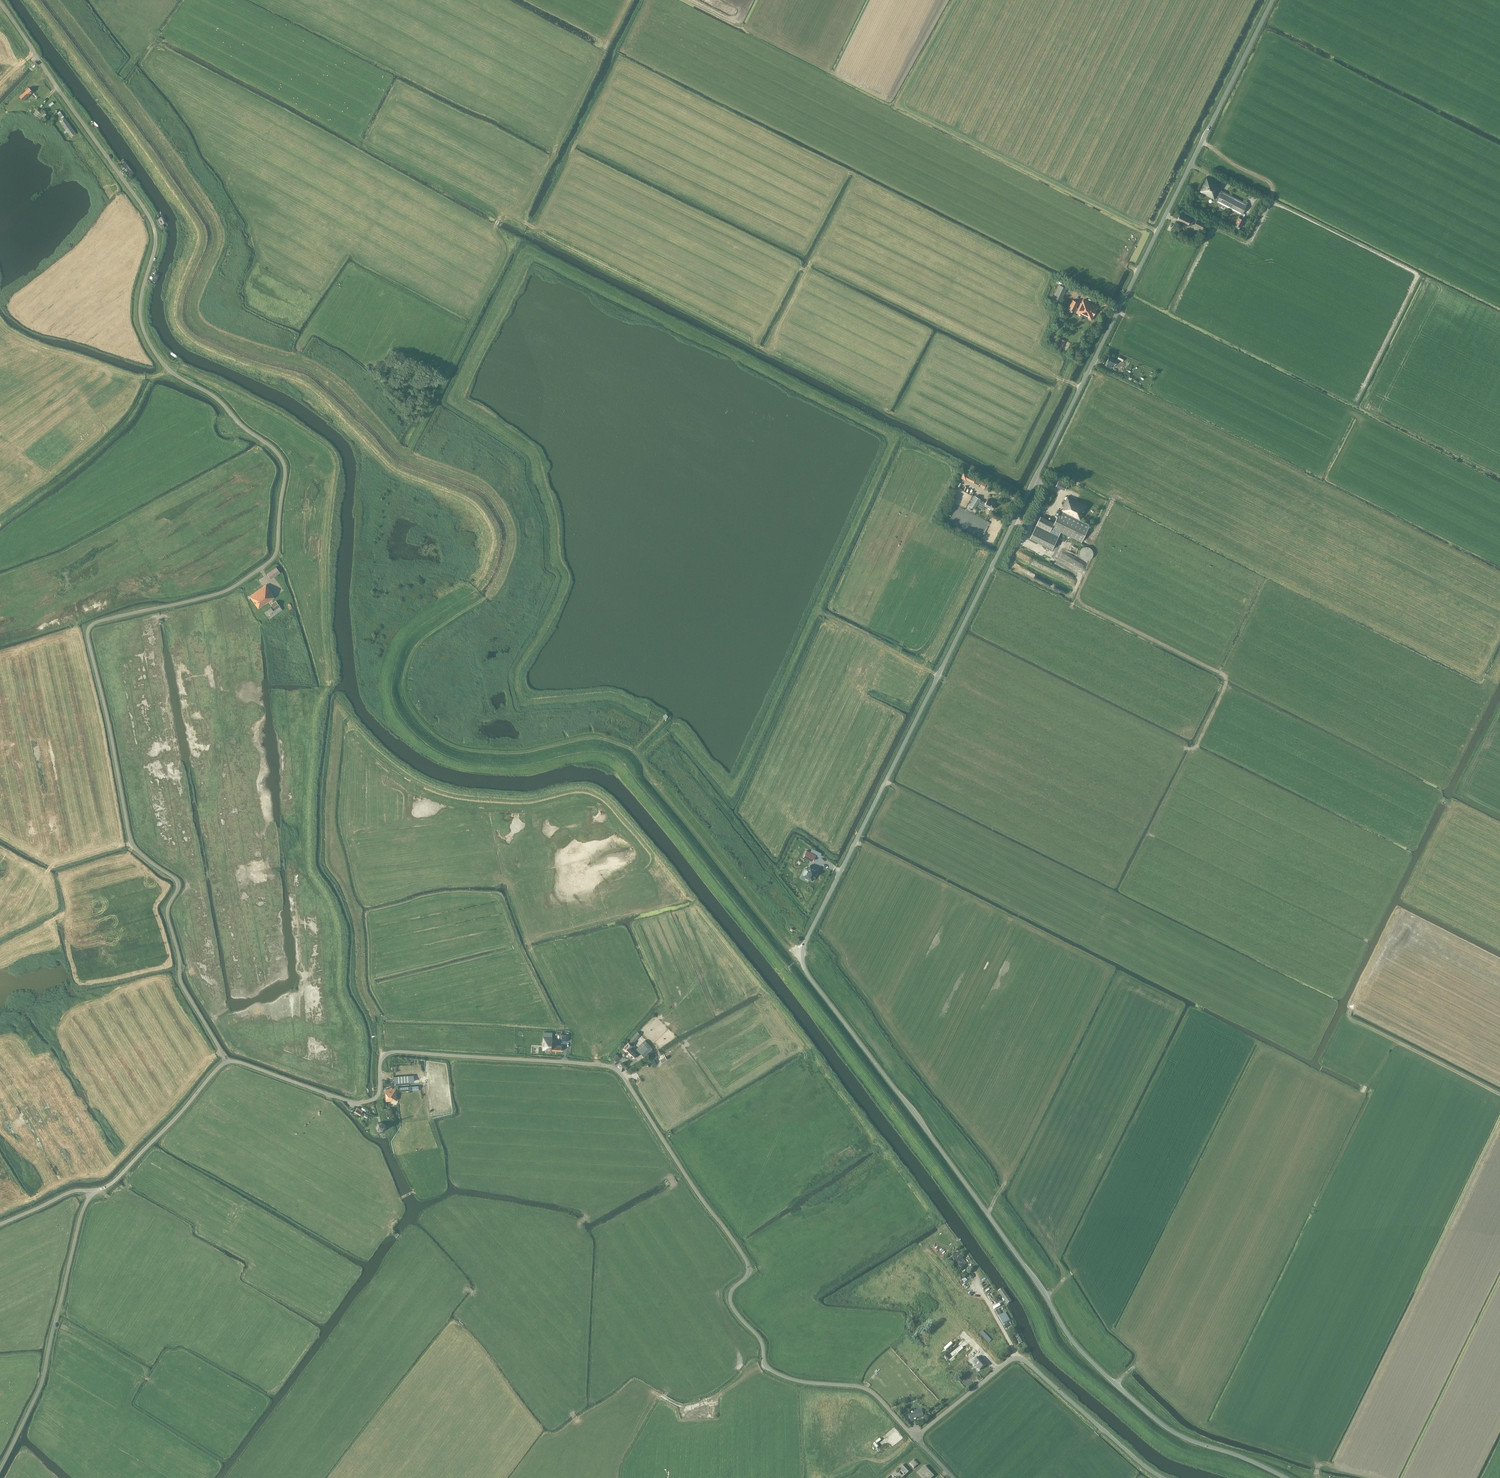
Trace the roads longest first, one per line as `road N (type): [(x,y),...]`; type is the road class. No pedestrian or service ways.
road 1 (unclassified): [(1284,1477),(1172,1431),(1082,1352),(1014,1248),(810,978),(801,954),(1272,0)]
road 2 (unclassified): [(227,1060),(180,980),(167,913),(177,882),(131,842),(88,634),(97,623),(224,593),(273,560),(284,464),(218,400),(171,372),(149,343),(140,305),(156,241),(152,221),(0,4)]
road 3 (unclassified): [(915,1437),(867,1390),(797,1382),(764,1365),(759,1339),(730,1300),(747,1274),(745,1259),(616,1070),(393,1052),(380,1062),(377,1095),(353,1103),(227,1060)]
road 4 (track): [(484,598),(412,654),(403,691),(418,720),(469,751),(506,754),(596,738),(633,751),(782,942),(801,954)]
road 5 (unclassified): [(1163,1477),(1018,1359),(915,1437)]
road 6 (unclassified): [(0,1469),(45,1376),(91,1192)]
road 7 (unclassified): [(91,1192),(119,1178),(227,1060)]
road 8 (track): [(657,1395),(689,1408),(764,1365)]

